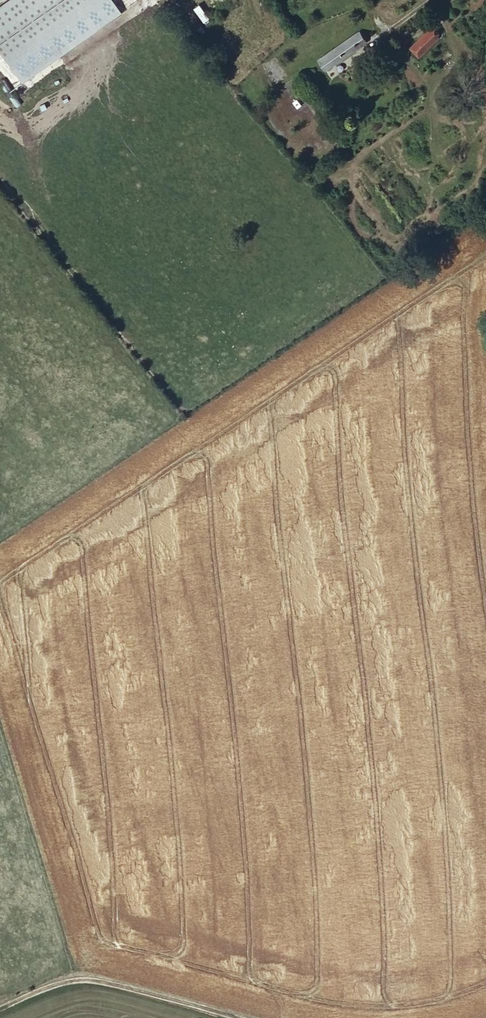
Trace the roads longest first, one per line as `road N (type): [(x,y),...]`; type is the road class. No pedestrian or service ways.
road 1 (track): [(245,1017),(81,978),(0,1003)]

